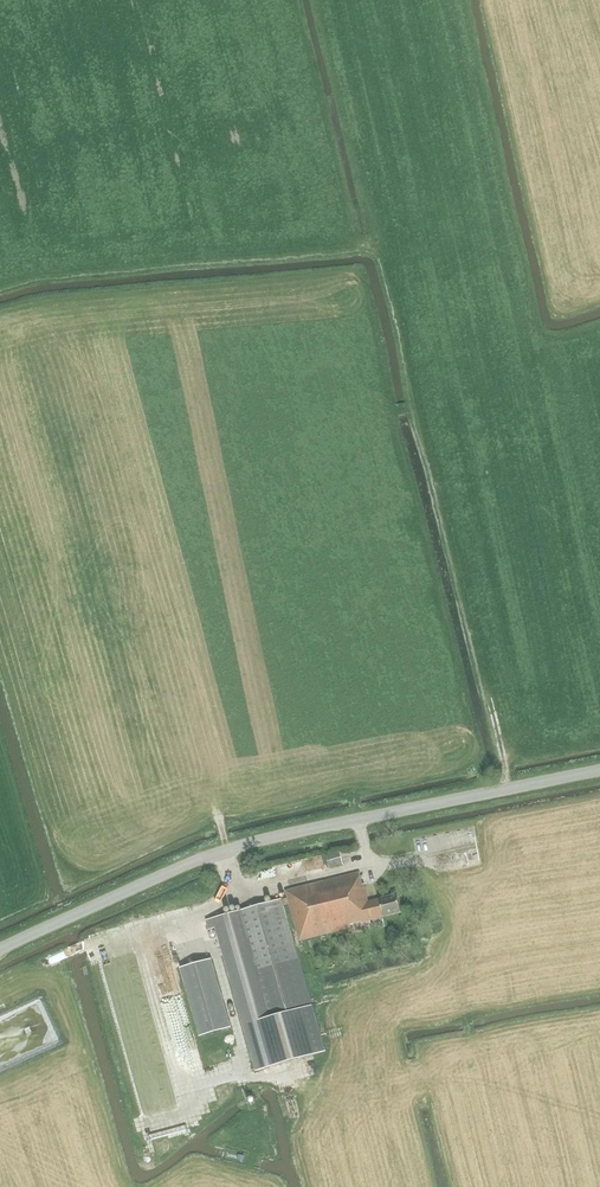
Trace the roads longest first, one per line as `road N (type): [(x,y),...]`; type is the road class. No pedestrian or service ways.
road 1 (tertiary): [(0,949),(238,846),(599,774)]

